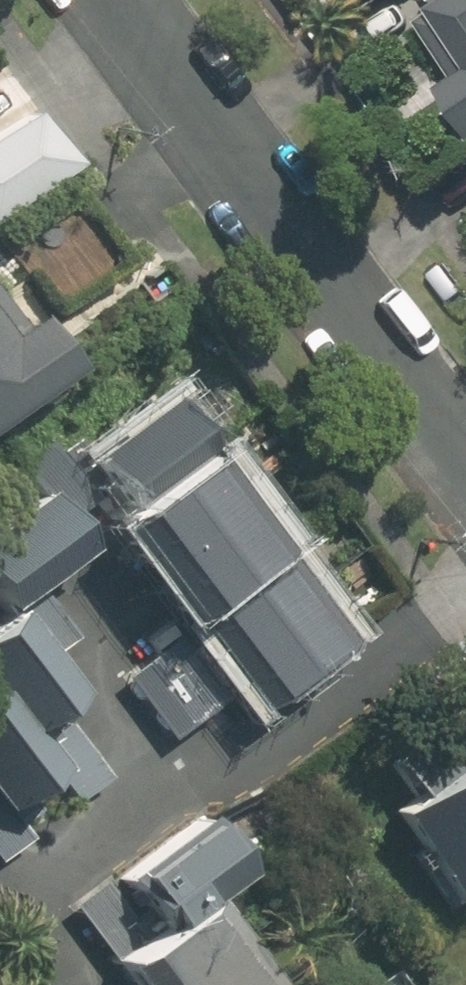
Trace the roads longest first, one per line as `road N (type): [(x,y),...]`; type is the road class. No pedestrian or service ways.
road 1 (residential): [(465,464),(117,0)]

